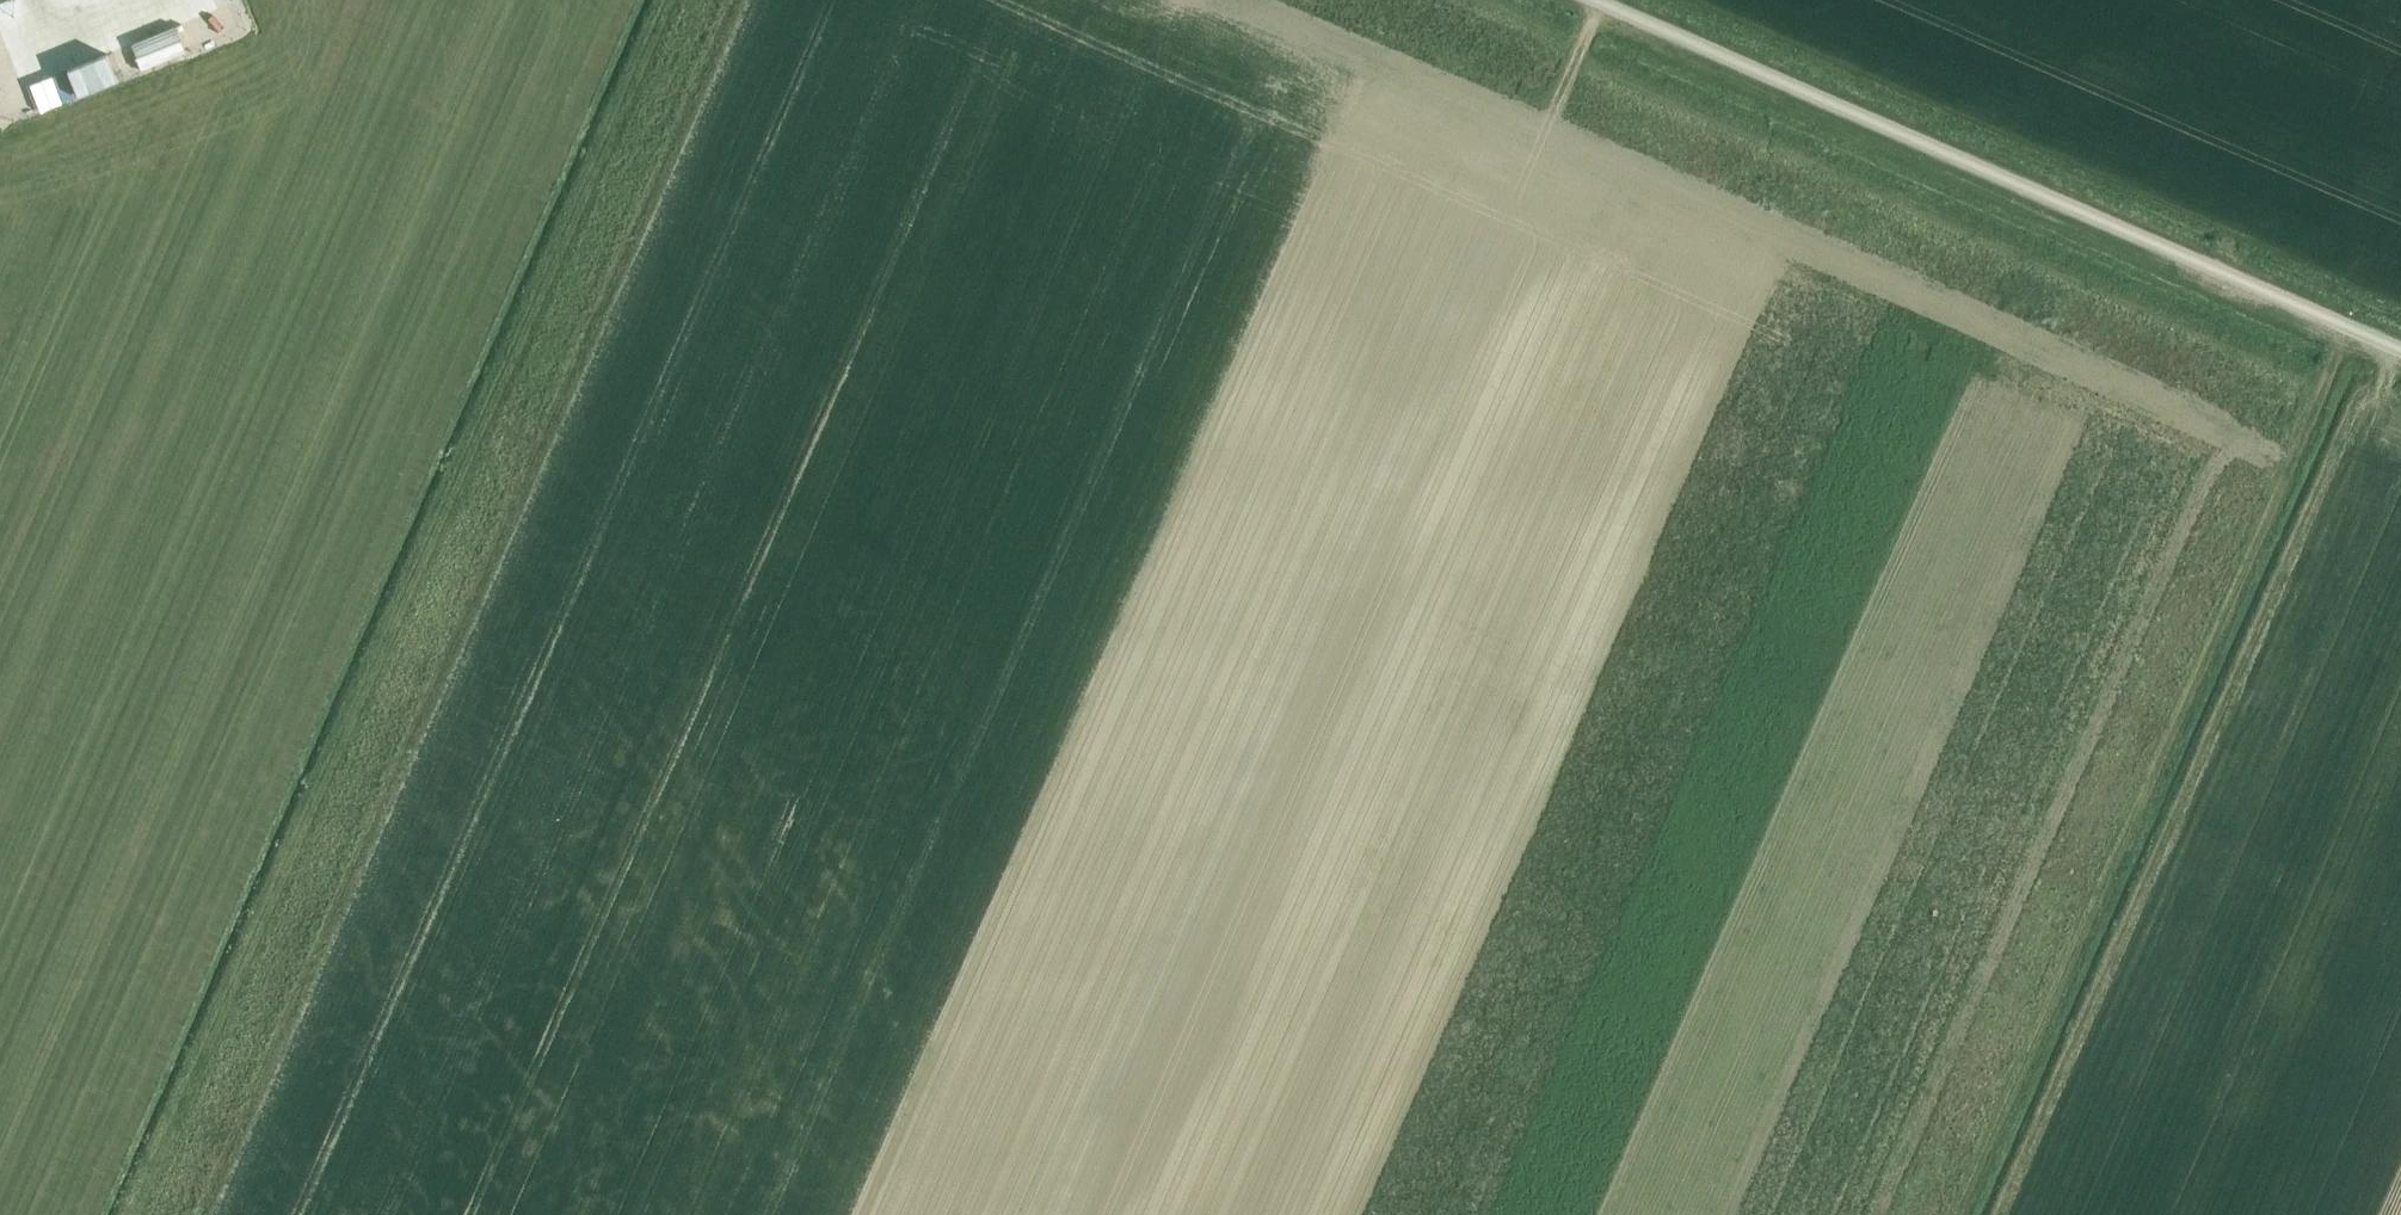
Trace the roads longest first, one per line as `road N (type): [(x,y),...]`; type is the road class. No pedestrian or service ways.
road 1 (unclassified): [(2400,348),(1598,0)]

